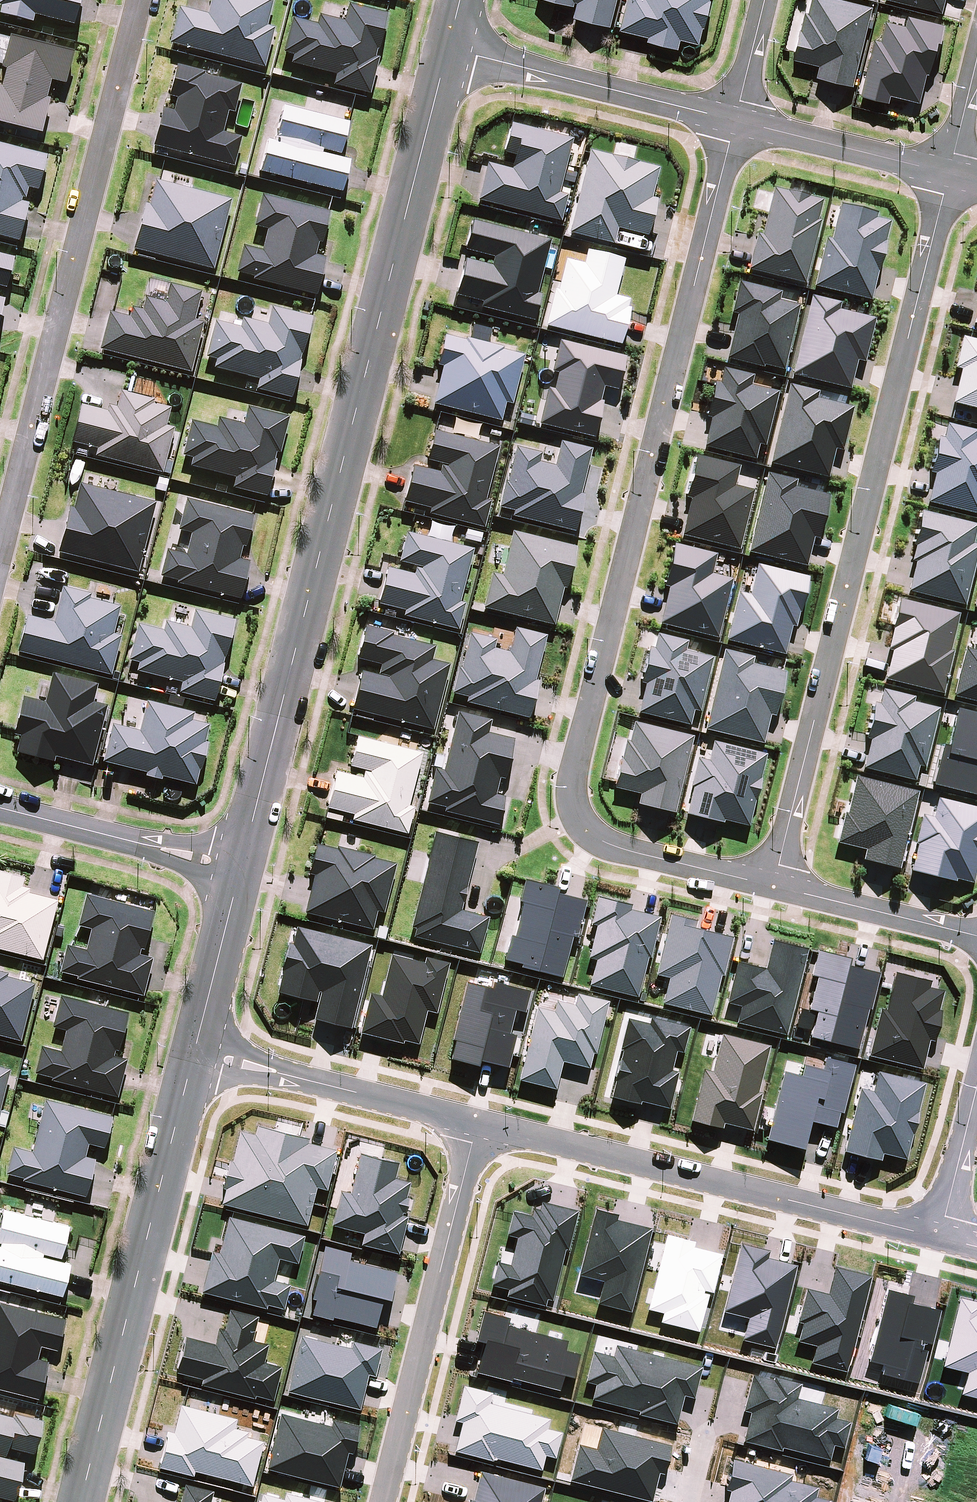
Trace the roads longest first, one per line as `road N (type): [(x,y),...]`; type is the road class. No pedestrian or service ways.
road 1 (residential): [(775,887),(593,835),(573,794),(574,763),(736,120)]
road 2 (residential): [(449,49),(239,873)]
road 3 (residential): [(775,887),(950,172)]
road 4 (residential): [(139,0),(0,551)]
road 5 (residential): [(939,1237),(477,1124)]
road 6 (residential): [(195,1051),(78,1501)]
road 7 (residential): [(386,1501),(477,1124)]
road 8 (residential): [(736,120),(449,49)]
road 9 (residential): [(477,1124),(195,1051)]
road 10 (residential): [(0,810),(239,873)]
road 11 (residential): [(950,172),(736,120)]
road 12 (residential): [(976,937),(775,887)]
road 13 (residential): [(239,873),(195,1051)]
road 14 (residential): [(939,1237),(976,1082)]
road 15 (residential): [(765,0),(736,120)]

